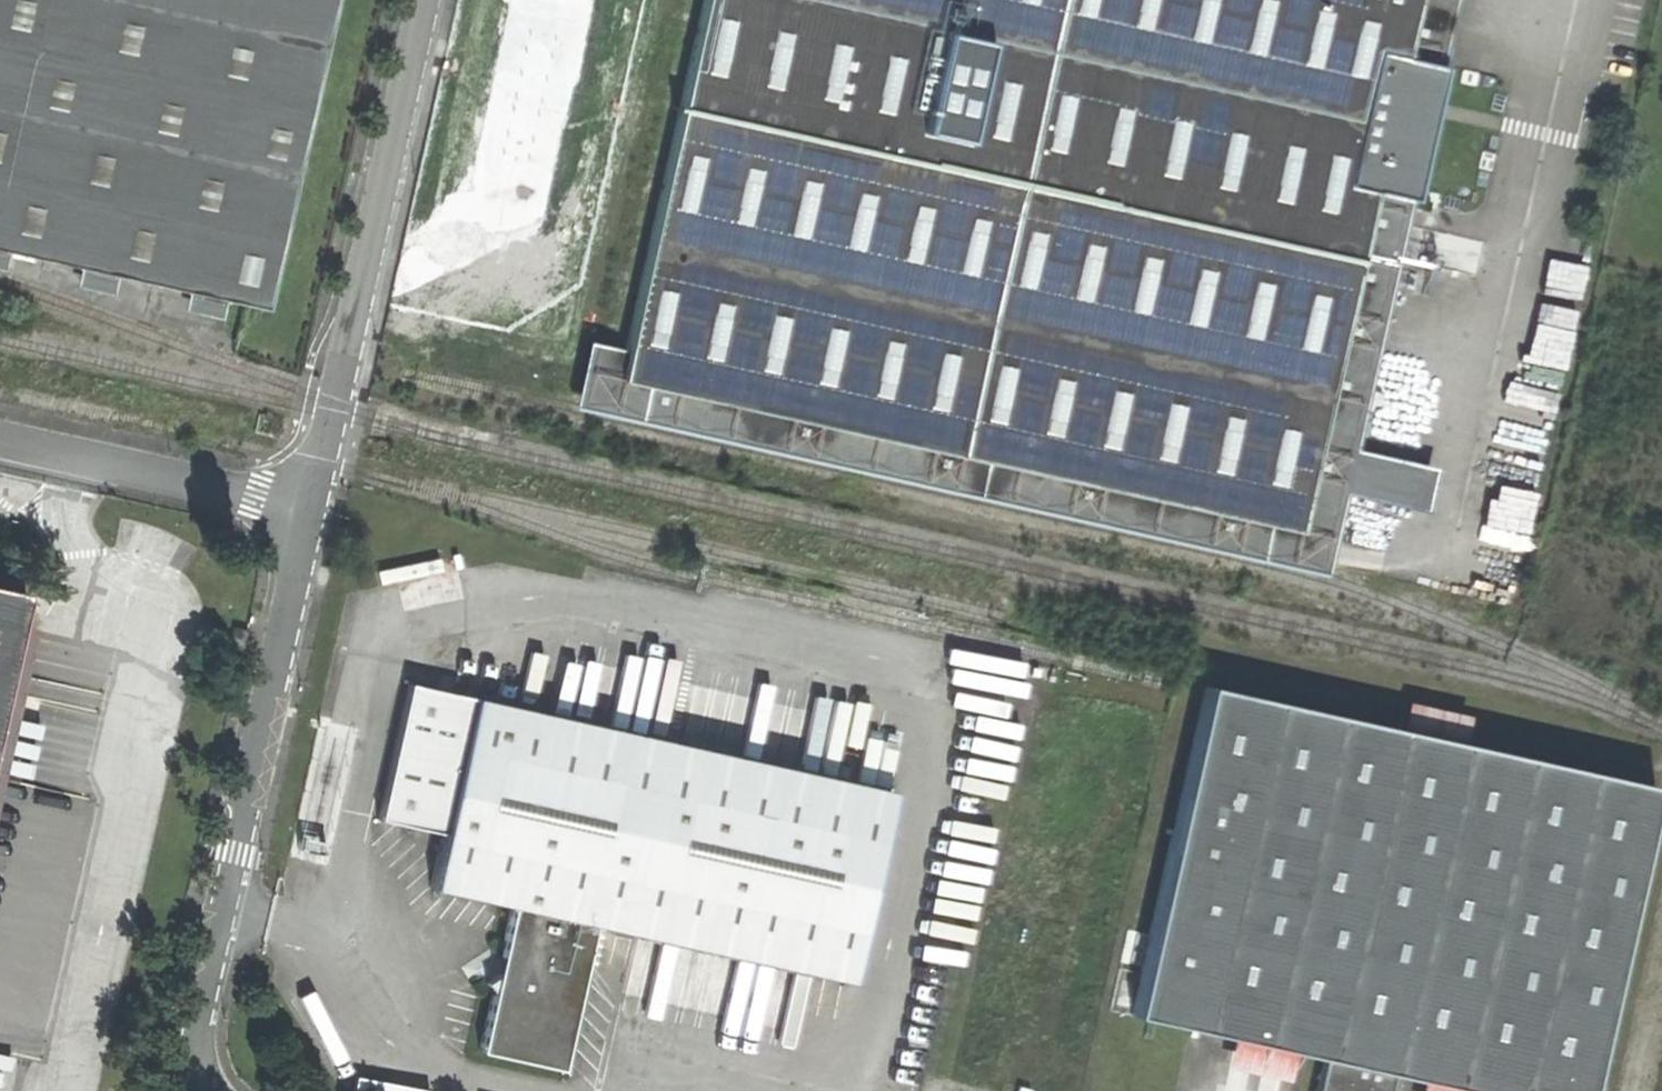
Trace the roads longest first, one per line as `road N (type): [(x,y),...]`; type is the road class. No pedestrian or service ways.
road 1 (unclassified): [(310,511),(185,1090)]
road 2 (unclassified): [(425,0),(310,511)]
road 3 (unclassified): [(310,511),(0,443)]

